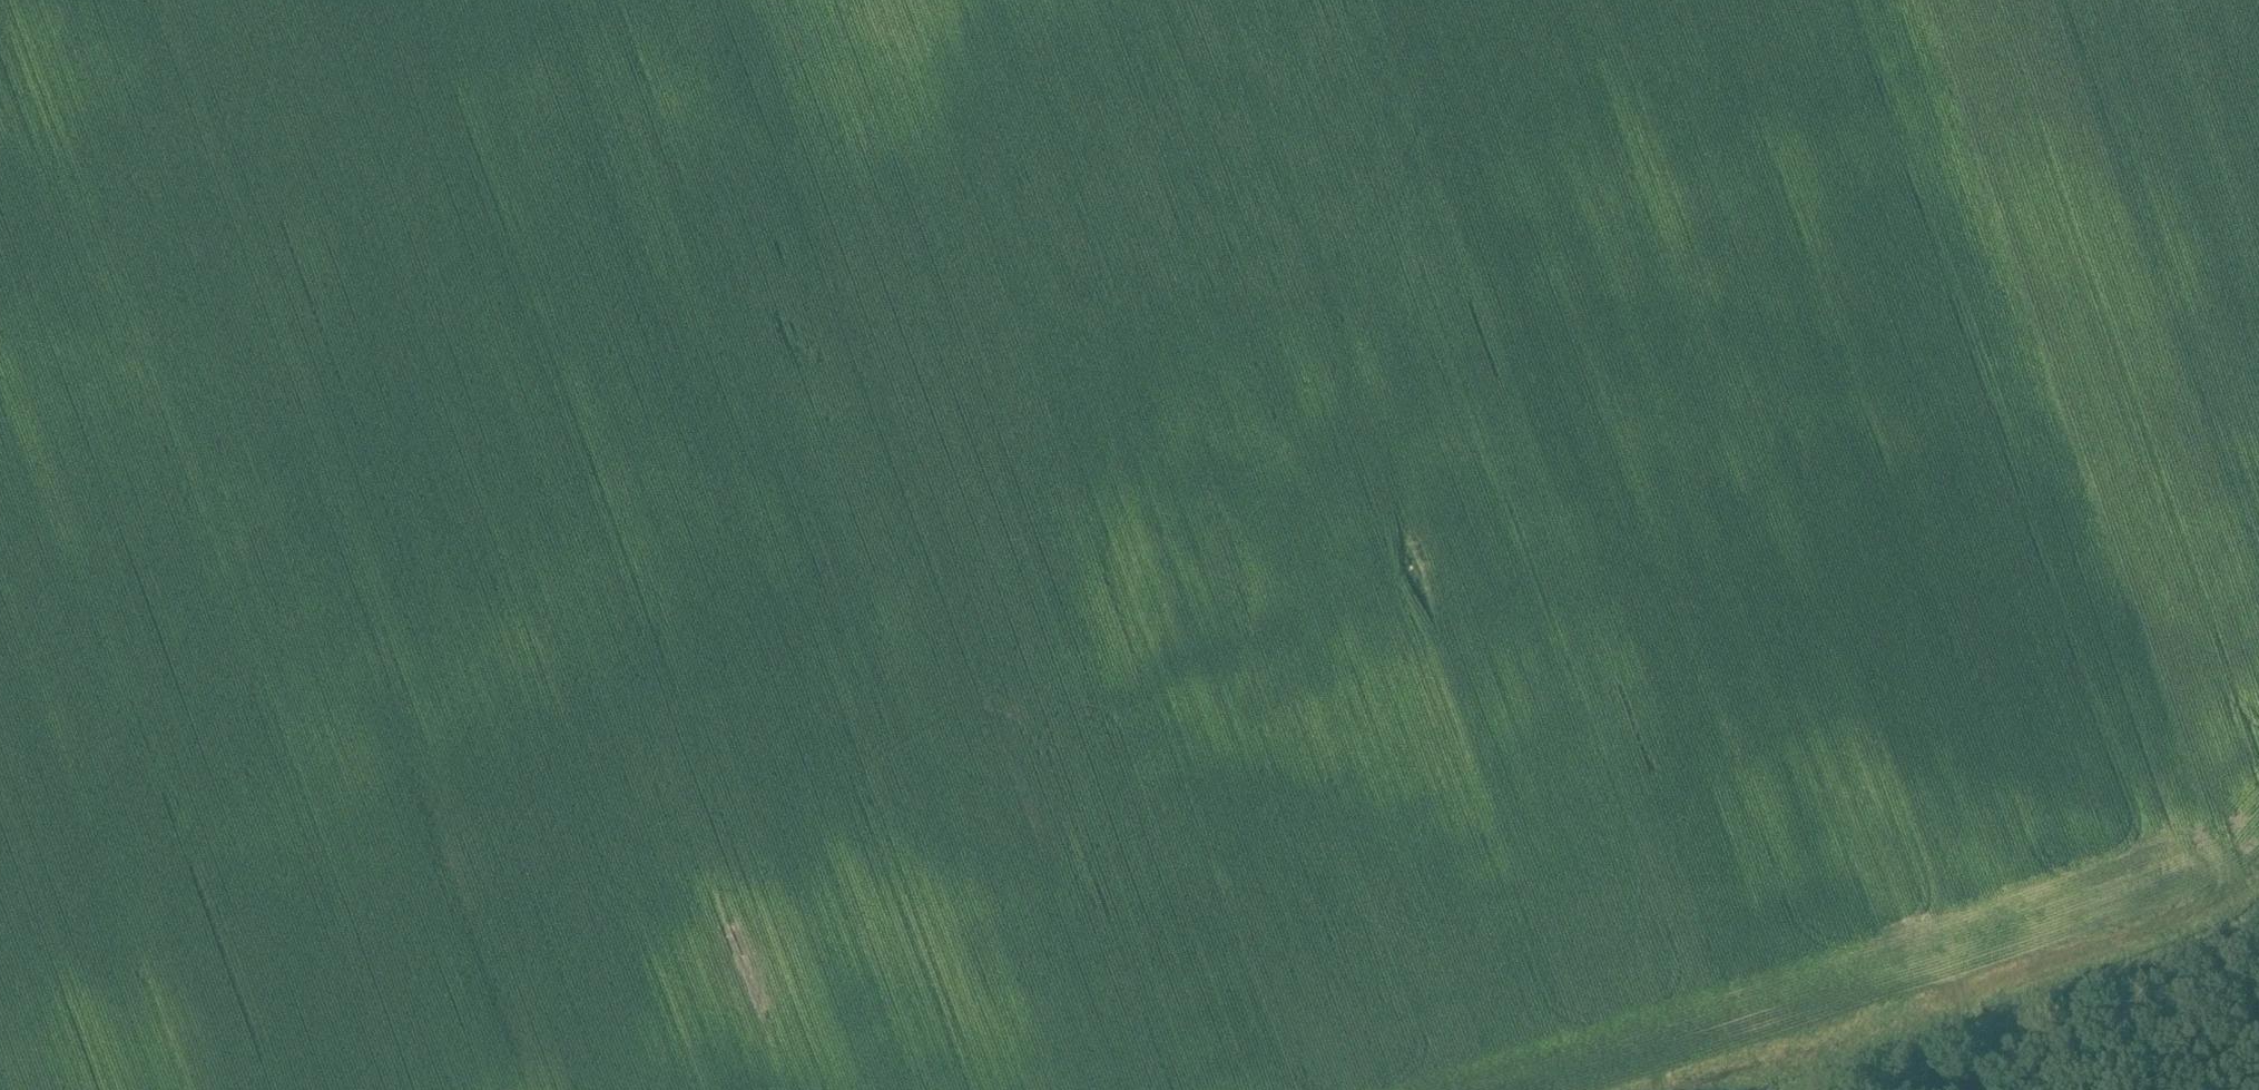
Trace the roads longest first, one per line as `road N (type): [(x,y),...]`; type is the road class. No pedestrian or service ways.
road 1 (track): [(2258,929),(2240,947),(1839,1089)]

